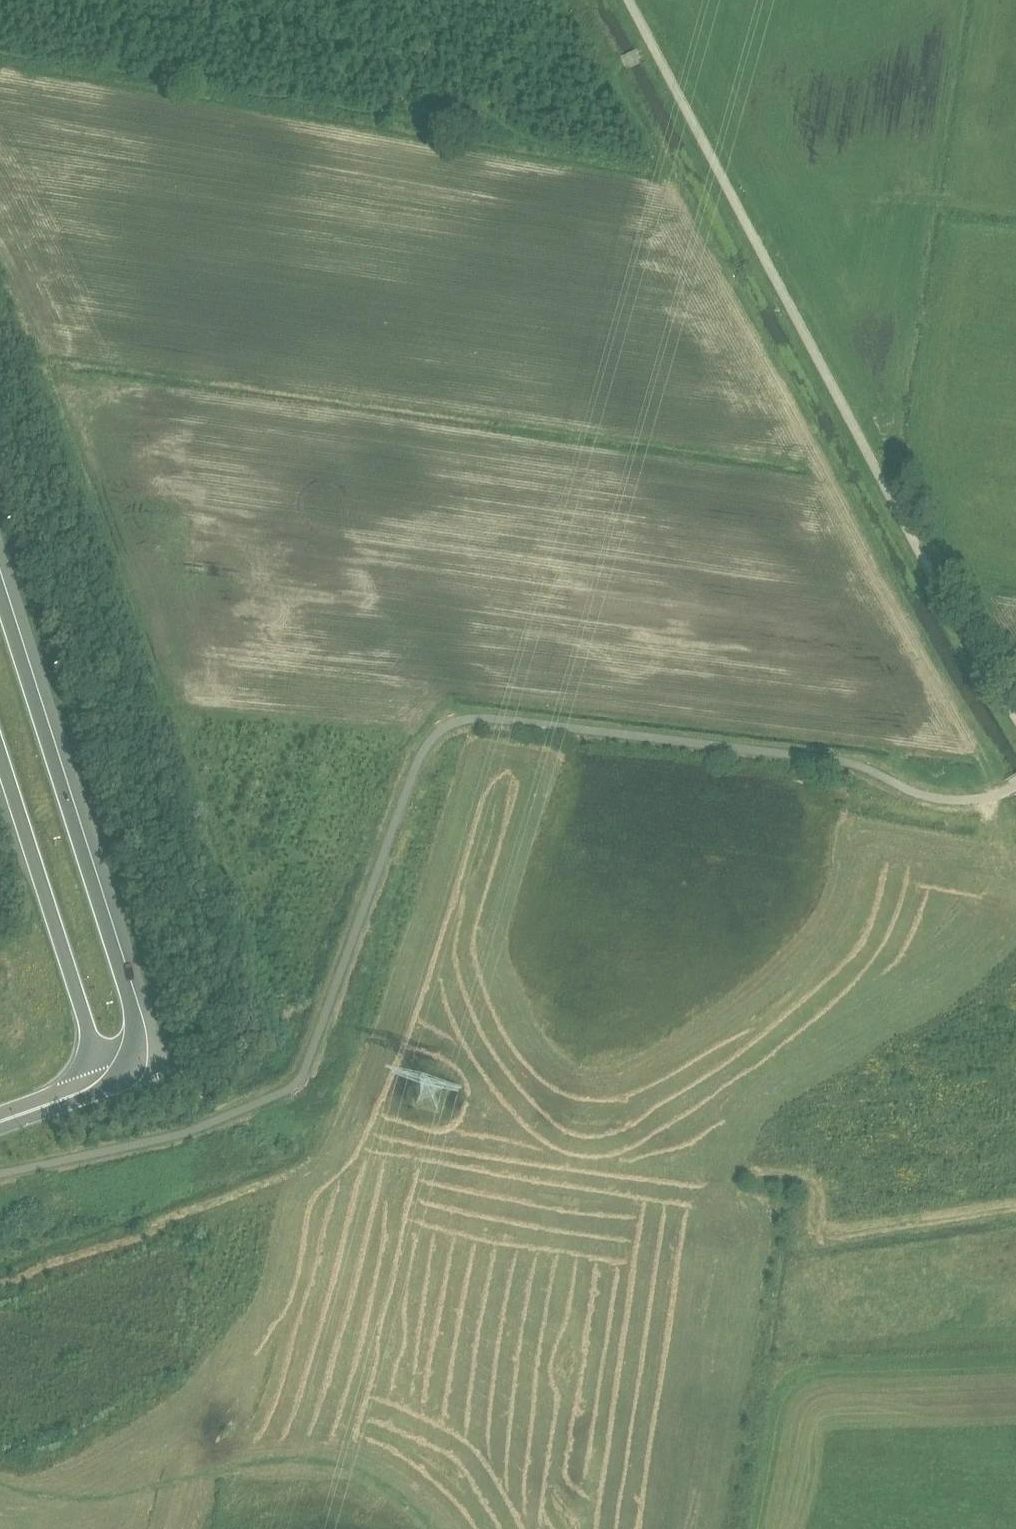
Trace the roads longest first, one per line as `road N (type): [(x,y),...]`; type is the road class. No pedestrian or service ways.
road 1 (motorway): [(132,1062),(137,1021),(0,595)]
road 2 (motorway): [(0,755),(84,1017),(91,1050),(85,1090)]

